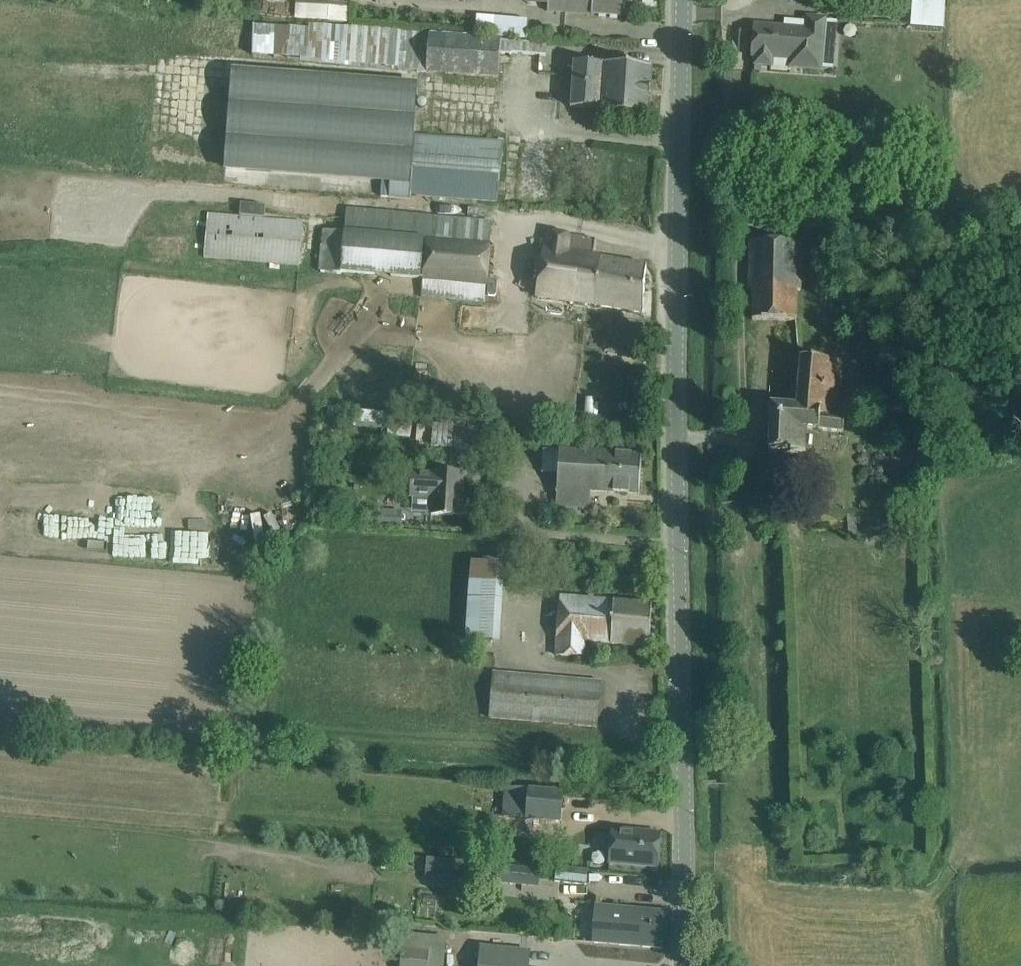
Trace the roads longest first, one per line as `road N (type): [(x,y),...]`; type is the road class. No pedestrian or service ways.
road 1 (tertiary): [(683,965),(683,0)]

